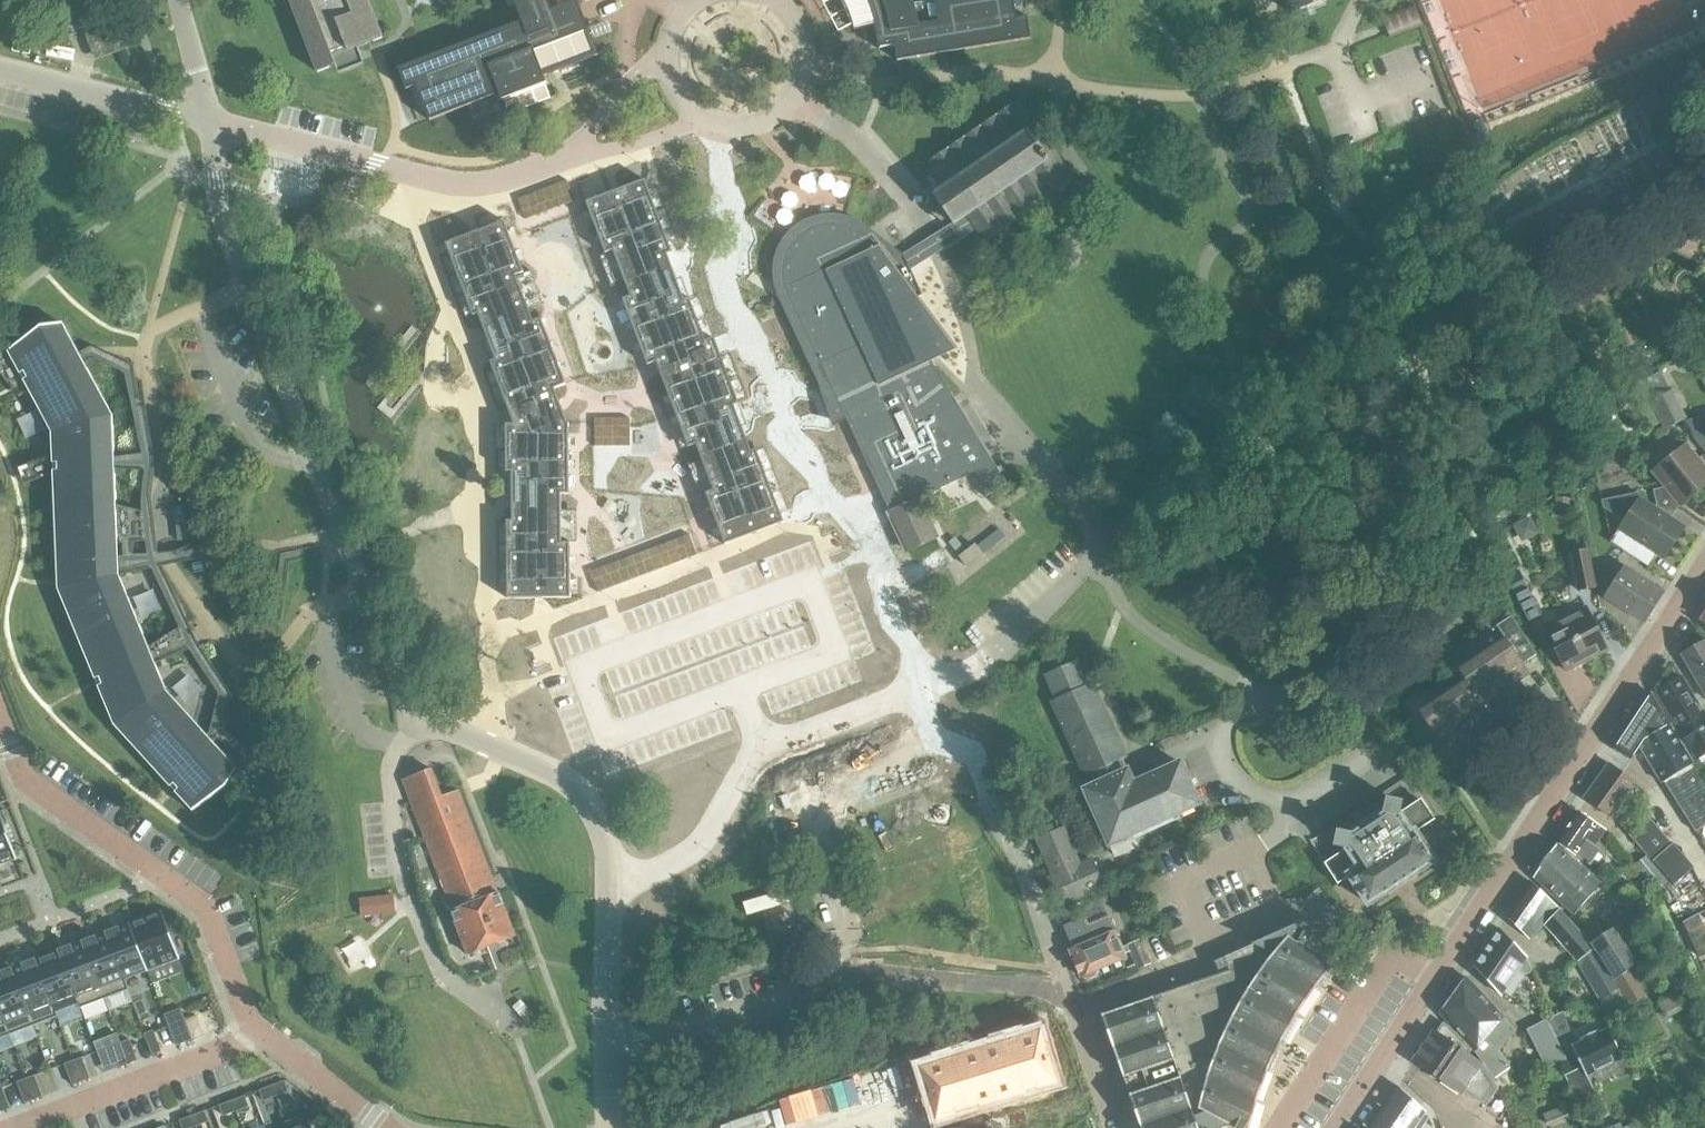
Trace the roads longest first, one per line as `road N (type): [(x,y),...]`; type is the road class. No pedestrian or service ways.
road 1 (residential): [(608,1127),(606,835),(566,778),(412,715),(229,236),(212,127),(178,0)]
road 2 (tertiary): [(1339,1127),(1704,566)]
road 3 (residential): [(263,1031),(250,1022),(208,911),(23,777),(0,716)]
road 4 (residential): [(1117,1127),(1014,844),(983,793)]
road 5 (residential): [(263,1031),(17,1127)]
road 6 (residential): [(391,1127),(263,1031)]

